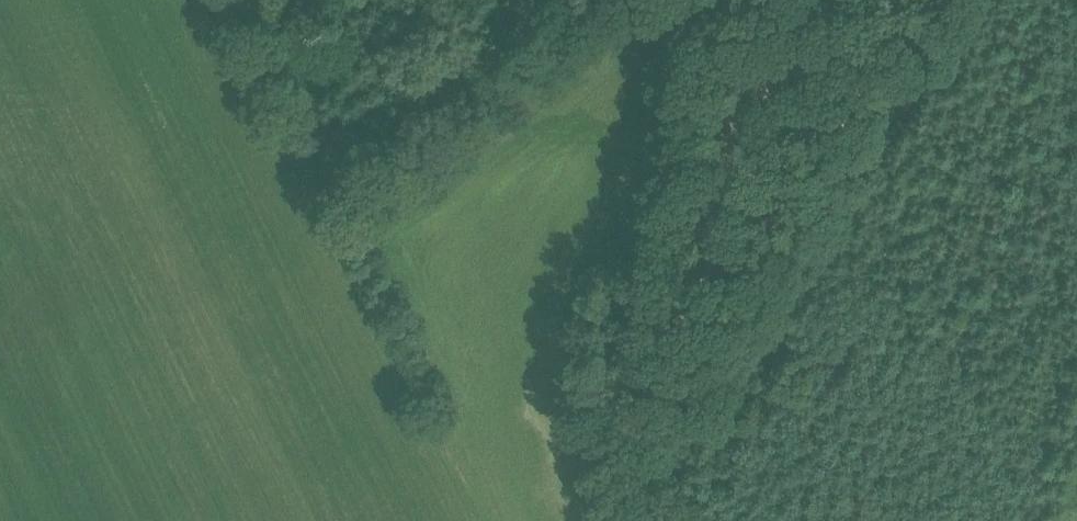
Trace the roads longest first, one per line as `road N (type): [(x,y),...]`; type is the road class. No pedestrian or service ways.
road 1 (track): [(659,520),(651,309),(664,208),(693,95),(700,0)]

